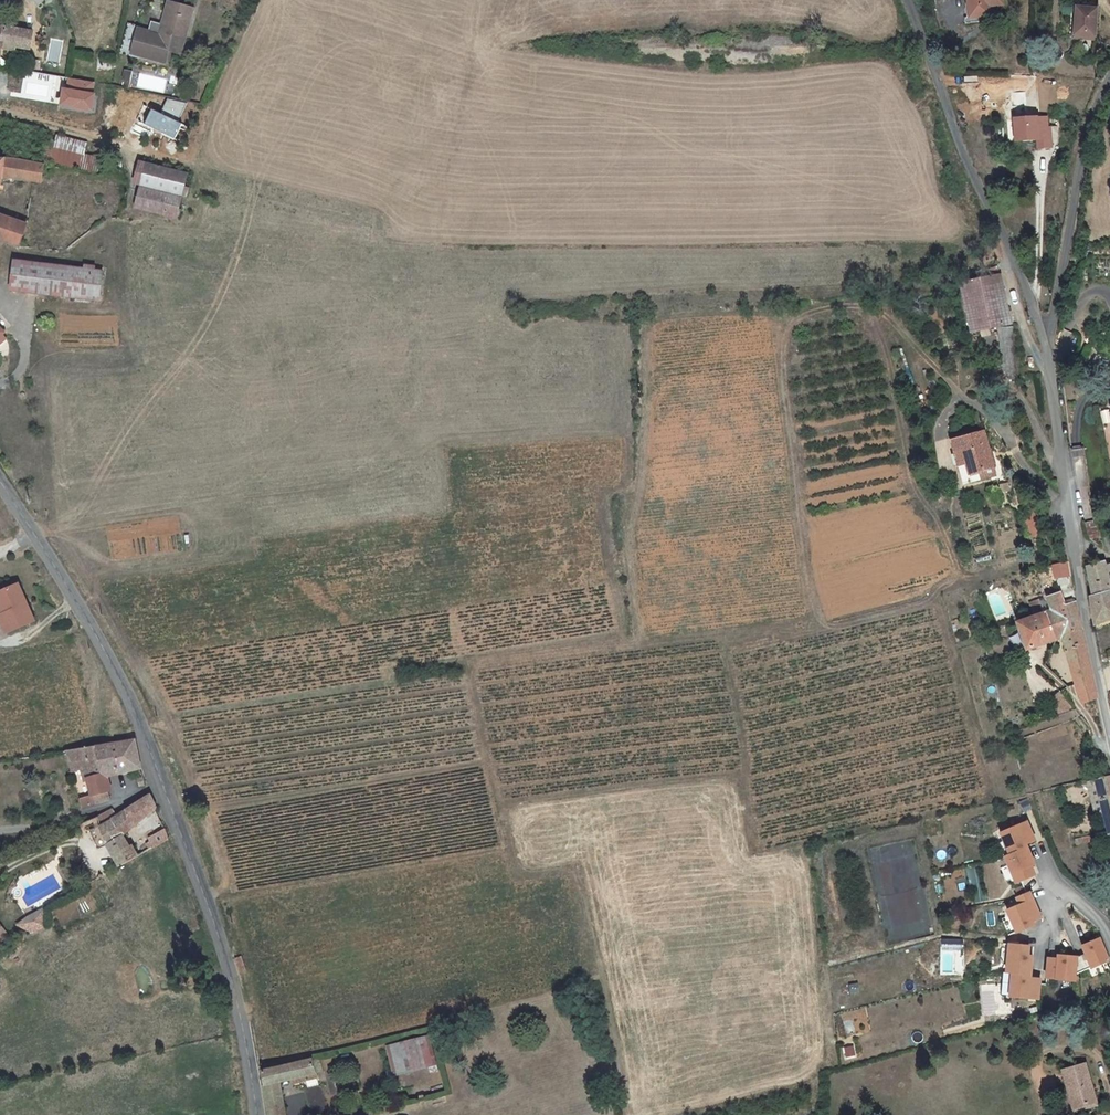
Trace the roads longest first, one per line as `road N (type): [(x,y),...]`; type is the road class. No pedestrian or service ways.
road 1 (tertiary): [(258,1114),(224,950),(150,750),(98,638),(0,480)]
road 2 (unclassified): [(1109,725),(1078,572),(1050,345)]
road 3 (unclassified): [(1050,345),(978,196),(902,0)]
road 4 (unclassified): [(1050,345),(1080,169),(1109,84)]
road 5 (track): [(588,940),(624,1114)]

